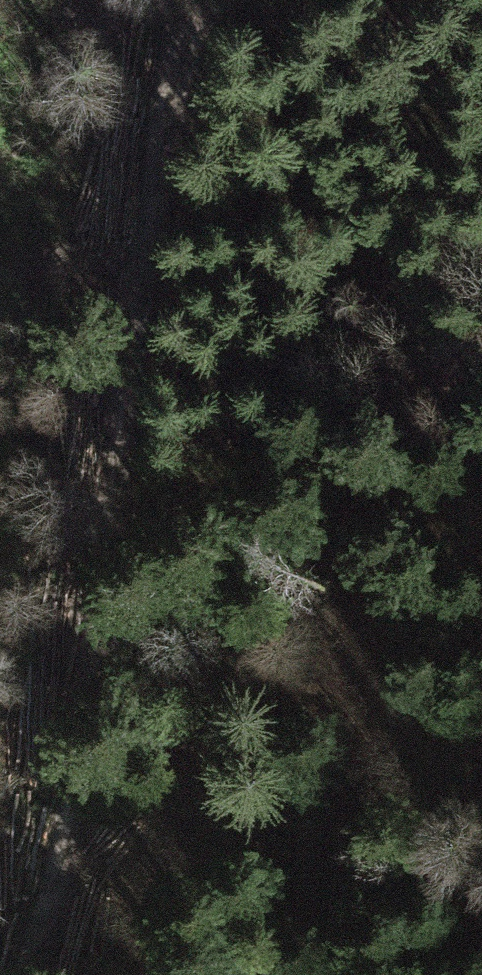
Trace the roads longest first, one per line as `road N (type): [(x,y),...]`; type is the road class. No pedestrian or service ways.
road 1 (track): [(208,0),(156,179),(72,829),(36,974)]
road 2 (track): [(63,886),(108,851),(334,543),(481,361)]

